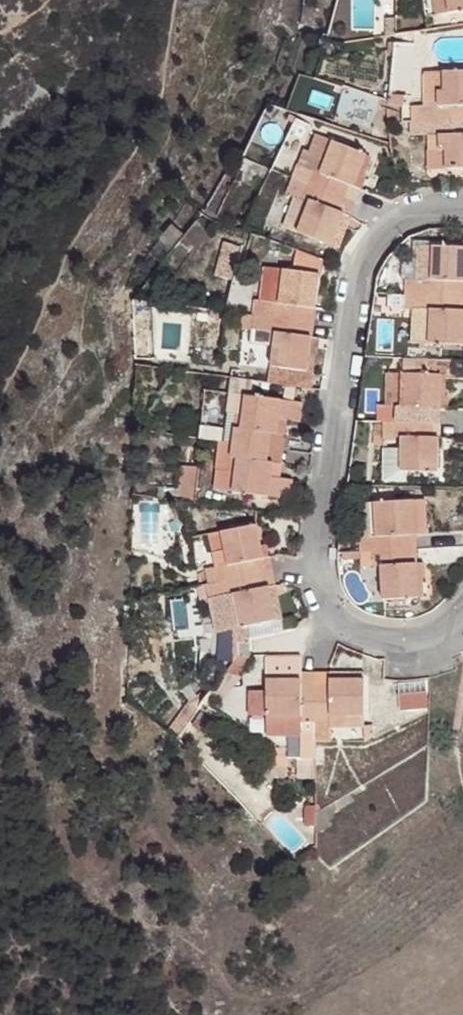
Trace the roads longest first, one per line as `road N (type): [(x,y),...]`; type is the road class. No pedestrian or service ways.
road 1 (residential): [(462,208),(394,219),(363,252),(348,295),(315,553),(317,590),(334,617),(366,640),(400,647),(437,640),(462,623)]

